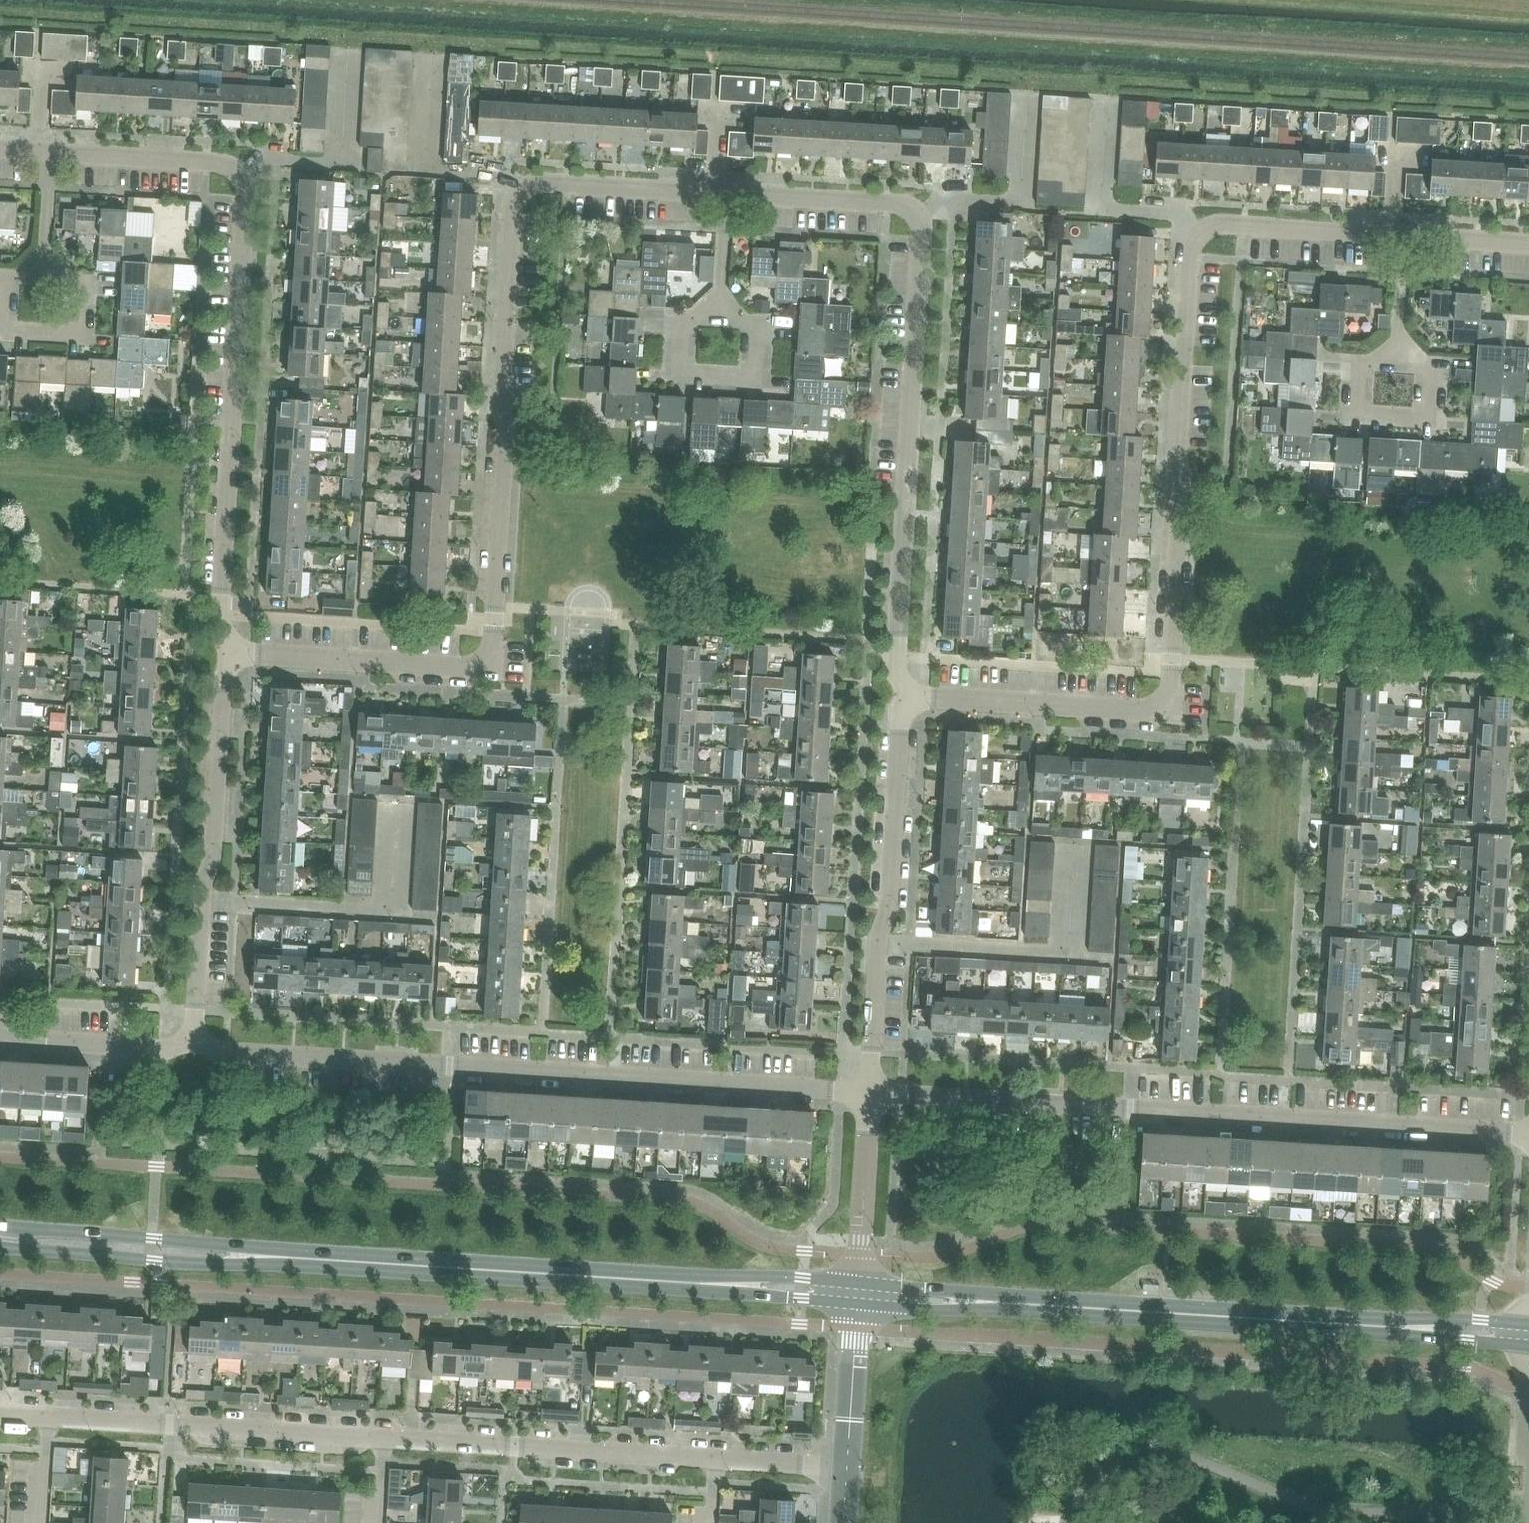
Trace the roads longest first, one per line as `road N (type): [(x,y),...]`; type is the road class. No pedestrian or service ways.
road 1 (residential): [(1405,241),(1224,229),(1200,236),(1189,255),(1172,663),(1163,710),(1142,716),(904,703)]
road 2 (residential): [(848,1464),(0,1417)]
road 3 (residential): [(218,655),(468,670),(485,658),(511,216),(520,196),(543,188)]
road 4 (residential): [(904,703),(890,661),(922,235),(914,215),(898,206),(727,197)]
road 5 (residential): [(870,1094),(193,1044)]
road 6 (residential): [(218,655),(246,203),(239,177),(218,167),(48,156)]
road 7 (residential): [(1528,1137),(870,1094)]
road 8 (secondary): [(710,1283),(279,1257)]
road 9 (secondary): [(1389,1327),(987,1302)]
road 10 (residential): [(870,1094),(904,703)]
road 11 (residential): [(193,1044),(218,655)]
road 12 (secondary): [(279,1257),(261,1248),(0,1227)]
road 13 (secondary): [(0,1247),(182,1263),(279,1257)]
road 14 (residential): [(722,317),(682,316),(680,379),(759,382),(764,321)]
road 15 (residential): [(43,276),(4,275),(2,337),(83,339),(85,279)]
road 16 (residential): [(1400,359),(1363,358),(1362,421),(1431,423),(1432,360)]
road 17 (residential): [(193,1044),(168,1049),(0,1032)]
road 18 (residential): [(859,1282),(870,1094)]
road 19 (residential): [(727,197),(543,188)]
road 20 (residential): [(848,1464),(858,1303)]
road 21 (secondary): [(710,1283),(724,1292),(858,1303)]
road 22 (secondary): [(859,1282),(725,1276),(710,1283)]
road 23 (secondary): [(1389,1327),(1407,1336),(1528,1346)]
road 24 (secondary): [(1528,1324),(1407,1319),(1389,1327)]
road 25 (secondary): [(987,1302),(971,1293),(859,1282)]
road 26 (secondary): [(858,1303),(940,1311),(987,1302)]
road 27 (residential): [(1528,249),(1405,241)]
road 28 (residential): [(727,197),(722,317)]

